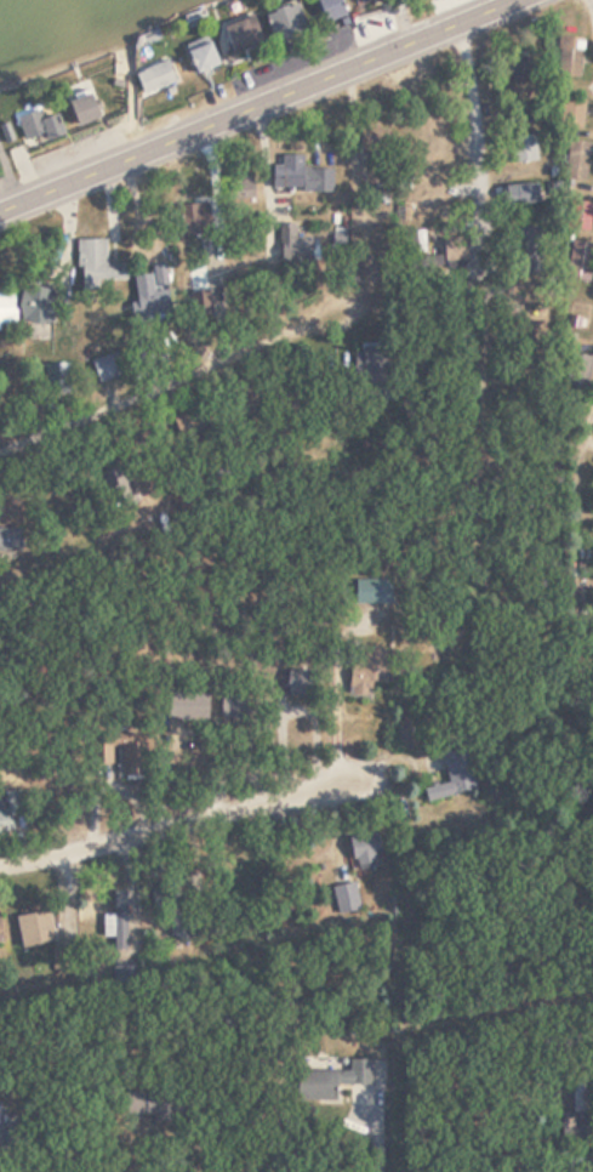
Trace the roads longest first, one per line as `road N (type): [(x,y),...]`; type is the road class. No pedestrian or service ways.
road 1 (primary): [(0,213),(518,0)]
road 2 (residential): [(0,849),(409,752)]
road 3 (residential): [(396,1171),(409,752)]
road 4 (residential): [(0,452),(360,307)]
road 5 (residential): [(485,289),(472,109),(451,28)]

